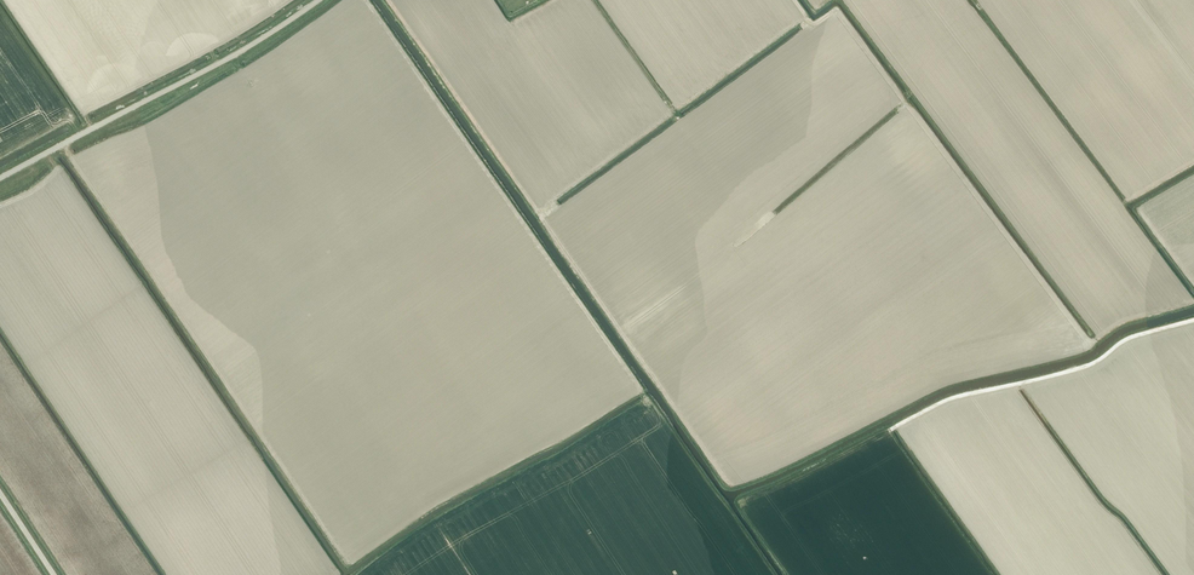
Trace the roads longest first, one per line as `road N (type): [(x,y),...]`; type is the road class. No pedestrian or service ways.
road 1 (unclassified): [(0,178),(235,54),(318,0)]

